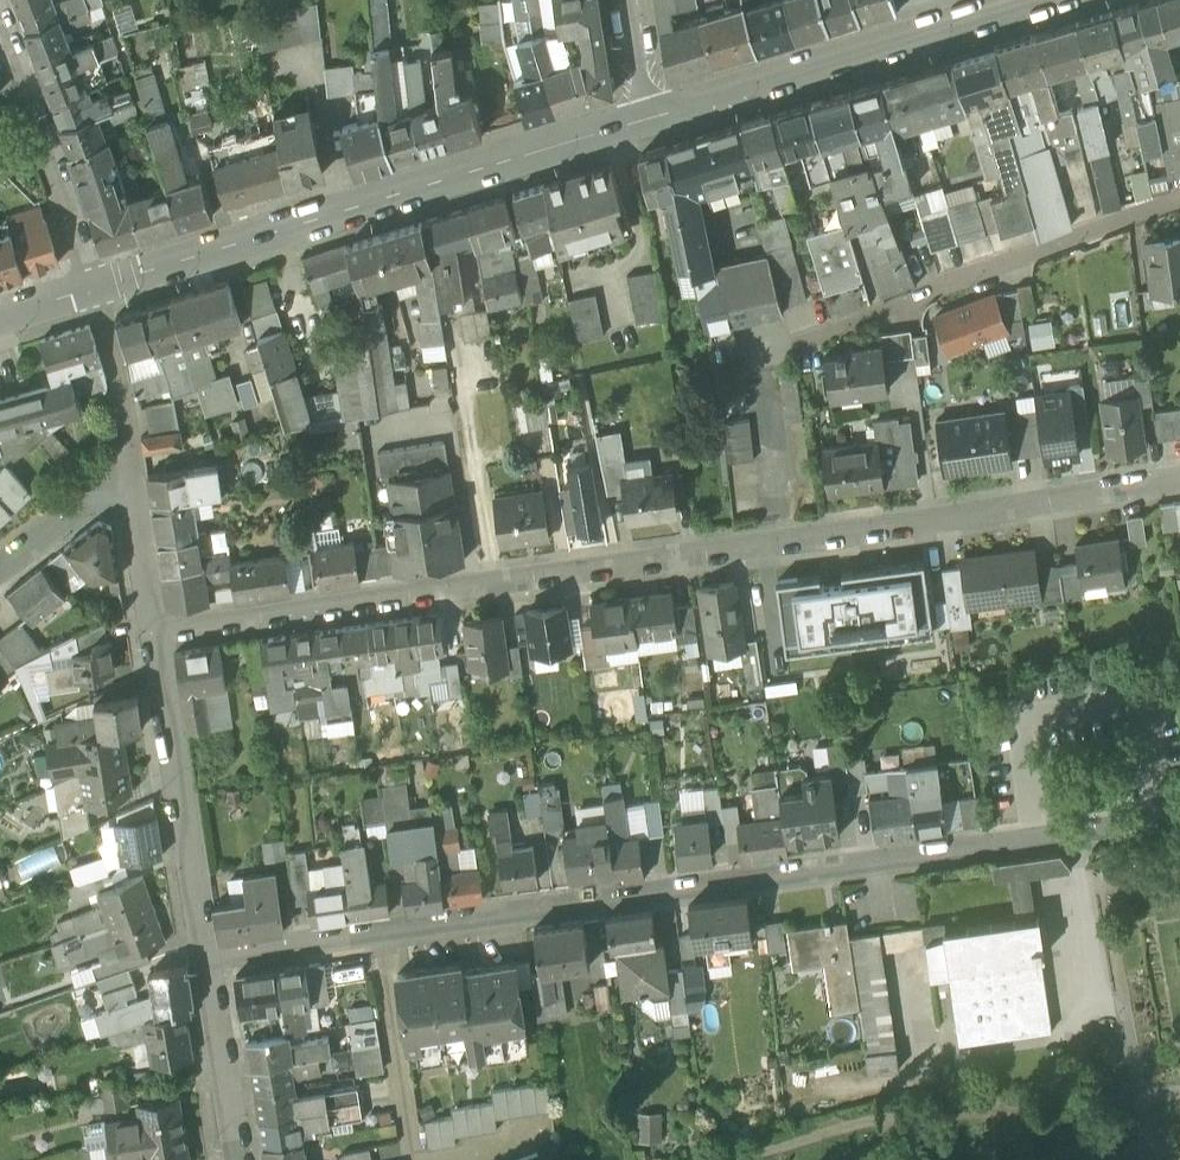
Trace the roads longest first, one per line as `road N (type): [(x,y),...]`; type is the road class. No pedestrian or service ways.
road 1 (residential): [(155,634),(692,562),(1179,476)]
road 2 (residential): [(1179,815),(210,954)]
road 3 (unclassified): [(96,286),(650,115)]
road 4 (unclassified): [(650,115),(1041,0)]
road 5 (residential): [(1179,199),(839,329)]
road 6 (residential): [(155,634),(210,954)]
road 7 (residential): [(96,286),(0,37)]
road 8 (residential): [(210,954),(244,1159)]
road 9 (residential): [(138,483),(96,286)]
road 10 (residential): [(138,483),(76,504),(0,563)]
road 11 (residential): [(138,483),(155,634)]

